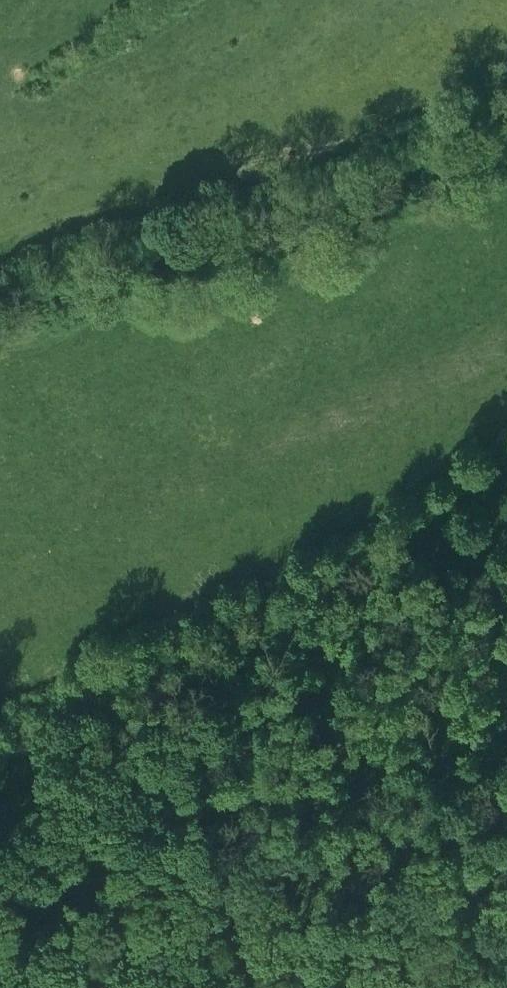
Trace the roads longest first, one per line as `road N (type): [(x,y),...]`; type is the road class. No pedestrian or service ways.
road 1 (track): [(506,578),(418,665),(257,866),(259,892),(274,910),(406,952),(473,987)]
road 2 (track): [(0,302),(346,197),(506,127)]

